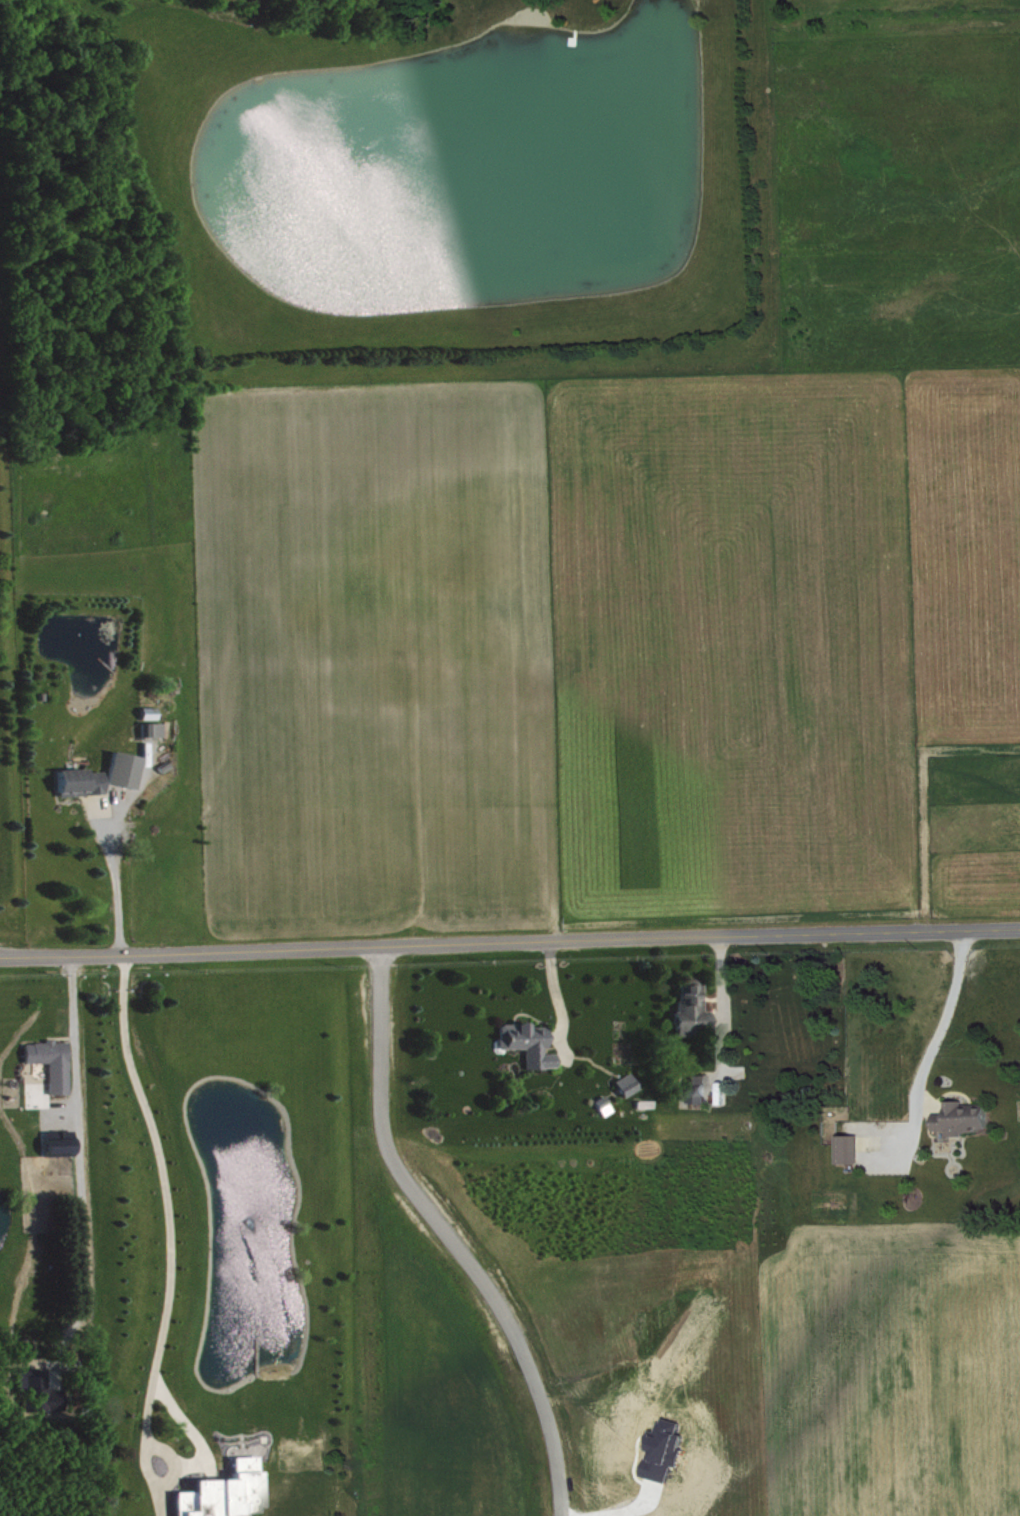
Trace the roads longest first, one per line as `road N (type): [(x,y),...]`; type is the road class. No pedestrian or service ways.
road 1 (tertiary): [(1019,930),(0,960)]
road 2 (residential): [(385,949),(387,1126),(398,1164),(508,1309),(560,1442),(568,1515)]

